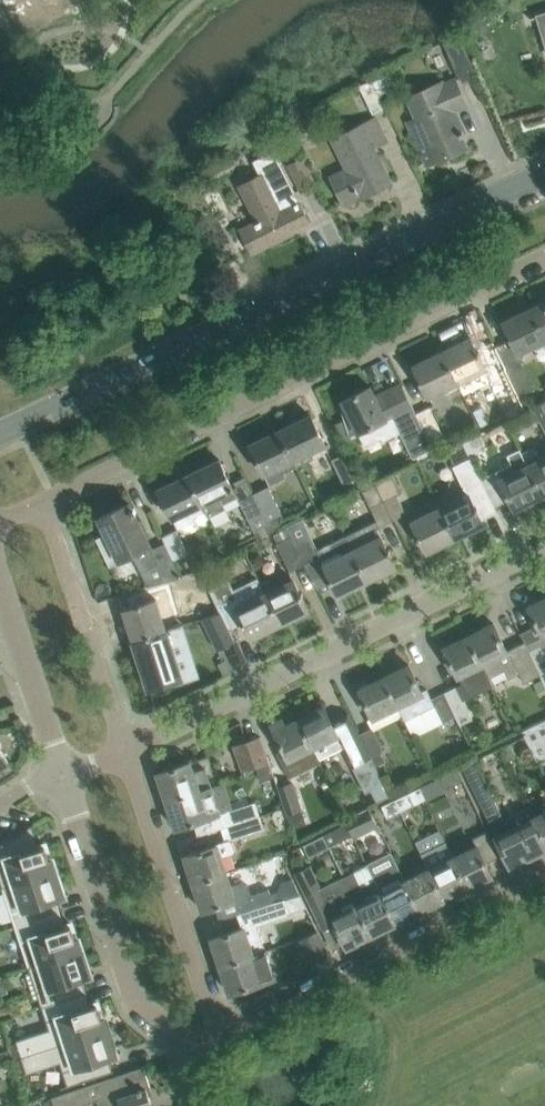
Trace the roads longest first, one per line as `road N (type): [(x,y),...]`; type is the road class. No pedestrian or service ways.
road 1 (tertiary): [(0,436),(544,177)]
road 2 (residential): [(45,501),(544,257)]
road 3 (residential): [(126,750),(544,546)]
road 4 (residential): [(204,1105),(183,1045),(136,998),(62,773)]
road 5 (residential): [(222,1024),(247,1022),(544,876)]
road 6 (residential): [(222,1024),(211,1010),(126,750)]
road 7 (residential): [(126,750),(45,501)]
road 8 (residential): [(62,773),(0,580)]

